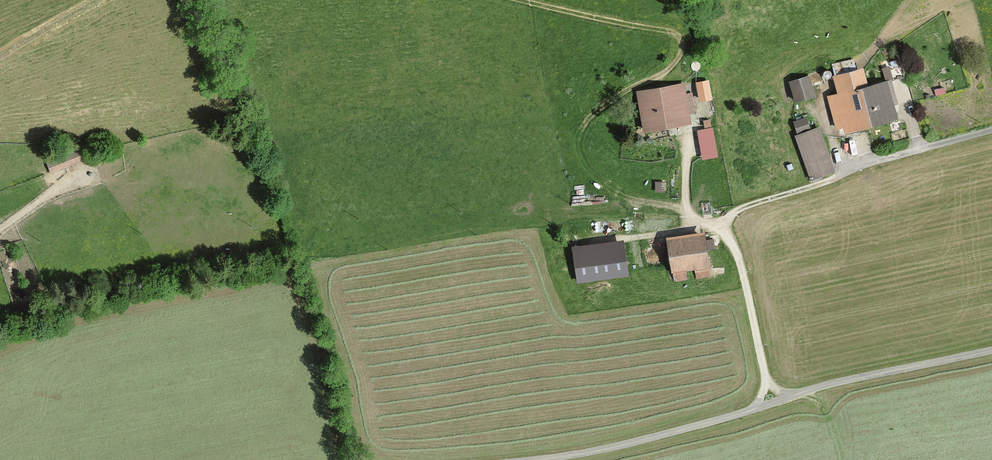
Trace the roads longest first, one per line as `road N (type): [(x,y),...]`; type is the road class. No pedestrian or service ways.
road 1 (residential): [(991,351),(803,393),(612,448),(534,459)]
road 2 (track): [(686,210),(611,184),(588,135),(600,109),(675,63),(683,52),(677,34),(520,0)]
road 3 (track): [(719,226),(745,207),(857,168),(991,131)]

